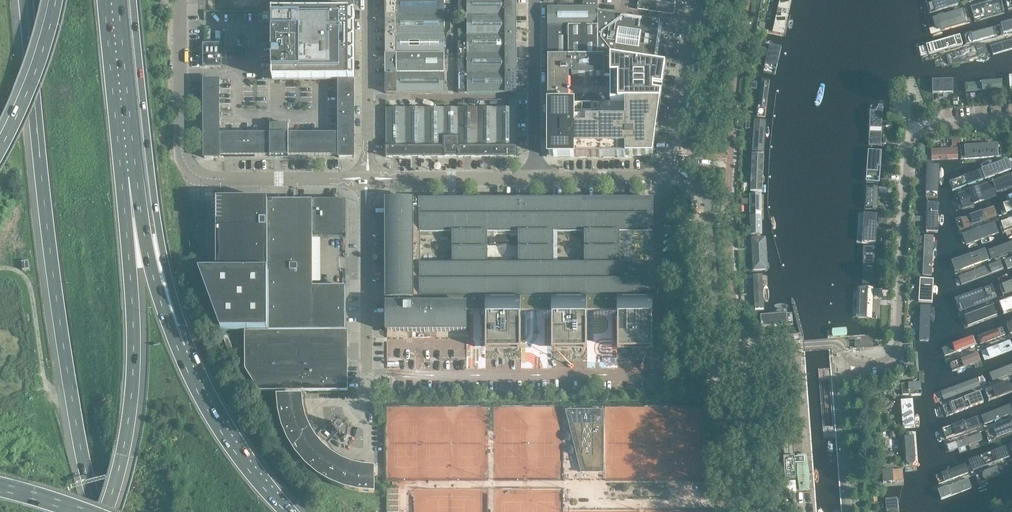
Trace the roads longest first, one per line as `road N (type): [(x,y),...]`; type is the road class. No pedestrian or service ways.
road 1 (motorway): [(23,0),(66,373),(101,511)]
road 2 (motorway): [(305,511),(226,403),(200,350),(177,283),(143,95)]
road 3 (unclassified): [(735,511),(706,200),(698,188),(664,179)]
road 4 (motorway): [(330,511),(160,456),(0,437)]
road 5 (residential): [(1011,121),(934,129),(911,143),(898,344),(873,364)]
road 6 (motorway): [(106,511),(132,388),(125,177)]
road 7 (unclassified): [(360,422),(367,394),(368,181)]
road 8 (motorway): [(163,327),(166,265),(143,95)]
road 9 (motorway): [(268,511),(215,446),(163,327)]
road 10 (unclassified): [(185,167),(199,178),(368,181)]
road 11 (unclassified): [(664,179),(694,0)]
road 12 (unclassified): [(368,181),(368,0)]
road 13 (unclassified): [(534,0),(535,178)]
road 14 (motorway): [(125,177),(108,0)]
road 15 (unclassified): [(368,181),(535,178)]
road 16 (unclassified): [(185,167),(182,0)]
road 17 (motorway): [(56,0),(31,86),(0,151)]
road 18 (motorway): [(163,327),(125,177)]
road 19 (unclassified): [(535,178),(664,179)]

